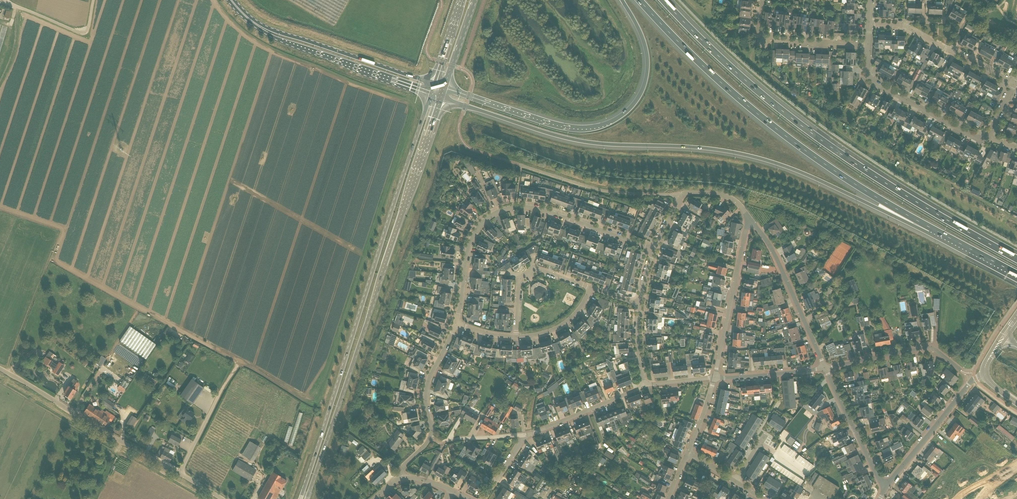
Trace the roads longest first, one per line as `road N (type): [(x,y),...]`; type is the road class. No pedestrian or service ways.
road 1 (motorway): [(442,97),(577,141),(751,156),(931,228)]
road 2 (motorway): [(1016,258),(817,136),(664,0)]
road 3 (primary): [(432,94),(300,498)]
road 4 (primary): [(307,498),(442,97)]
road 5 (motorway): [(639,0),(777,129),(931,228)]
road 6 (track): [(362,254),(322,387),(309,399),(155,318),(156,307)]
road 7 (track): [(761,39),(750,63),(862,149),(885,149),(1016,220)]
road 8 (motorway): [(622,0),(648,66),(635,103),(607,124),(553,125),(445,87)]
road 9 (residential): [(454,327),(468,247),(485,222),(507,211),(547,214),(653,249)]
road 10 (unclassified): [(221,498),(0,369)]
road 11 (primary): [(250,20),(287,43),(432,94)]
road 12 (primary): [(436,84),(250,20)]
road 13 (residential): [(826,369),(774,254),(749,219)]
road 14 (residential): [(403,478),(405,464),(430,439),(426,387),(454,327)]
road 15 (residential): [(987,138),(872,81),(868,44)]
road 16 (residential): [(714,379),(749,219)]
road 17 (residential): [(883,491),(984,375)]
road 18 (track): [(6,372),(60,231)]
road 19 (residential): [(868,44),(761,39),(764,0)]
road 20 (residential): [(826,369),(926,348),(961,370)]
road 21 (residential): [(653,249),(683,194),(729,198),(749,219)]
road 22 (residential): [(883,491),(826,369)]
road 23 (residential): [(515,338),(524,278),(542,272),(590,288)]
road 24 (residential): [(525,435),(644,386)]

